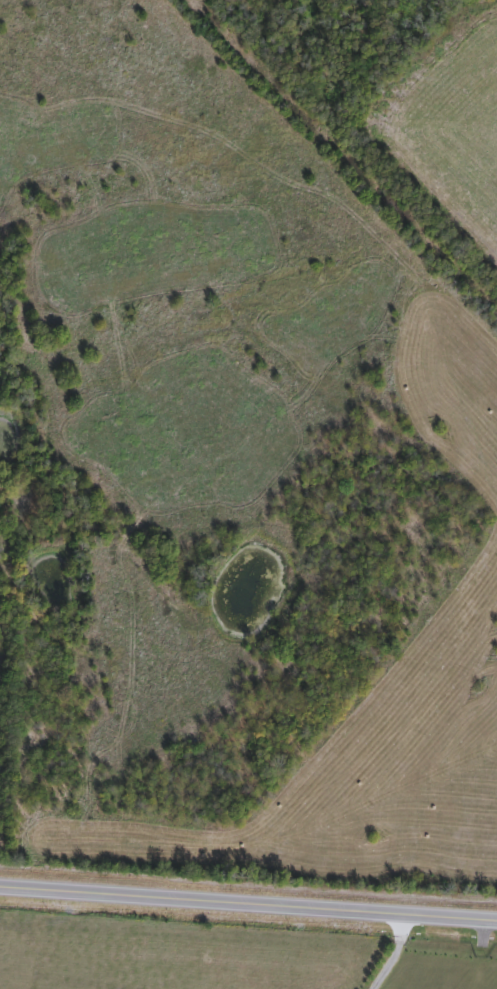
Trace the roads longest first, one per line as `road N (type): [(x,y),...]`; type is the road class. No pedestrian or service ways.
road 1 (secondary): [(496,922),(0,887)]
road 2 (residential): [(201,0),(496,302)]

